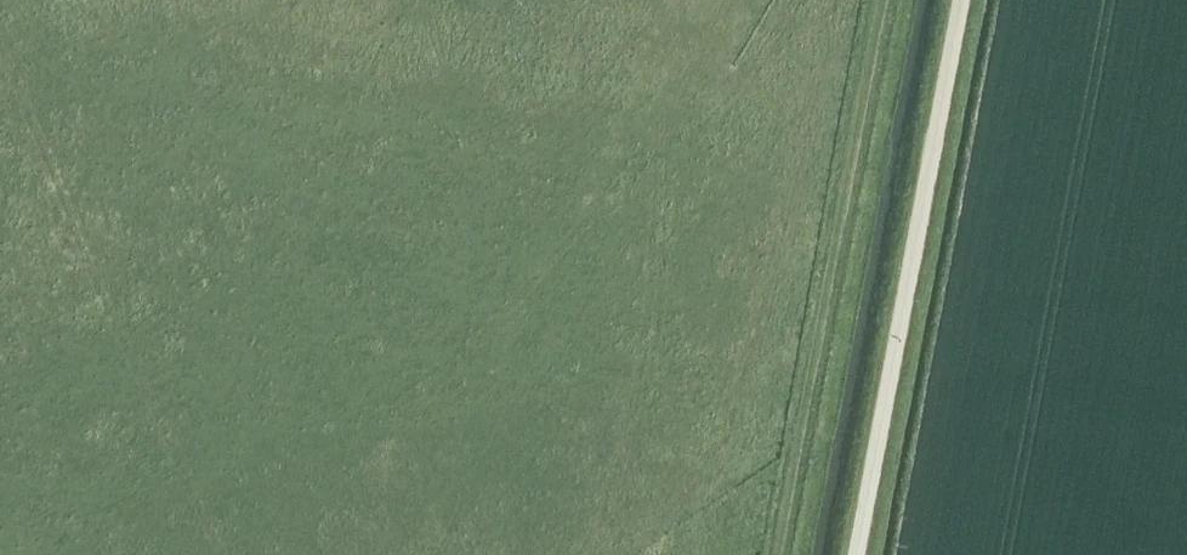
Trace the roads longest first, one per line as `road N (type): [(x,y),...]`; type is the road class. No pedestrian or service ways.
road 1 (unclassified): [(856,554),(961,0)]

